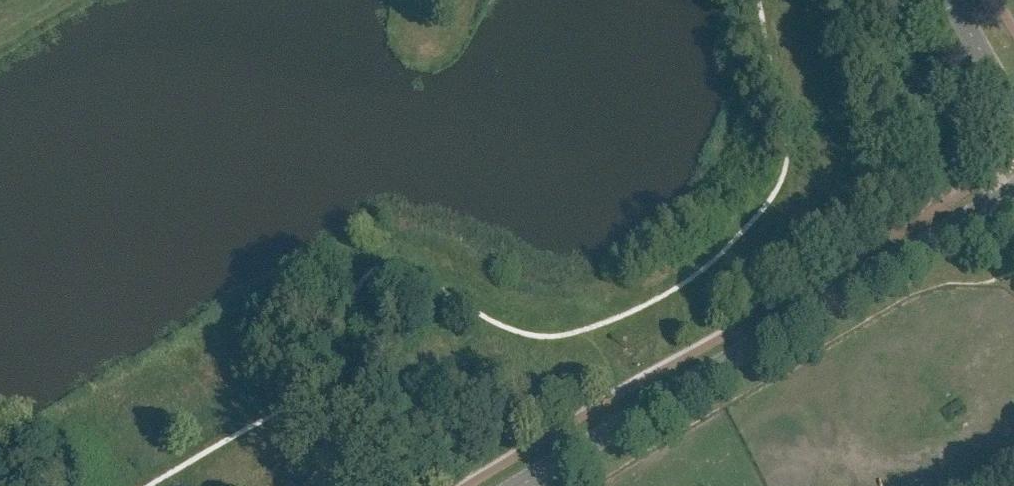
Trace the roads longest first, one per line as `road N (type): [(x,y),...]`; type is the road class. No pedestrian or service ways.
road 1 (unclassified): [(527,485),(1013,193)]
road 2 (tertiary): [(1013,108),(950,0)]

